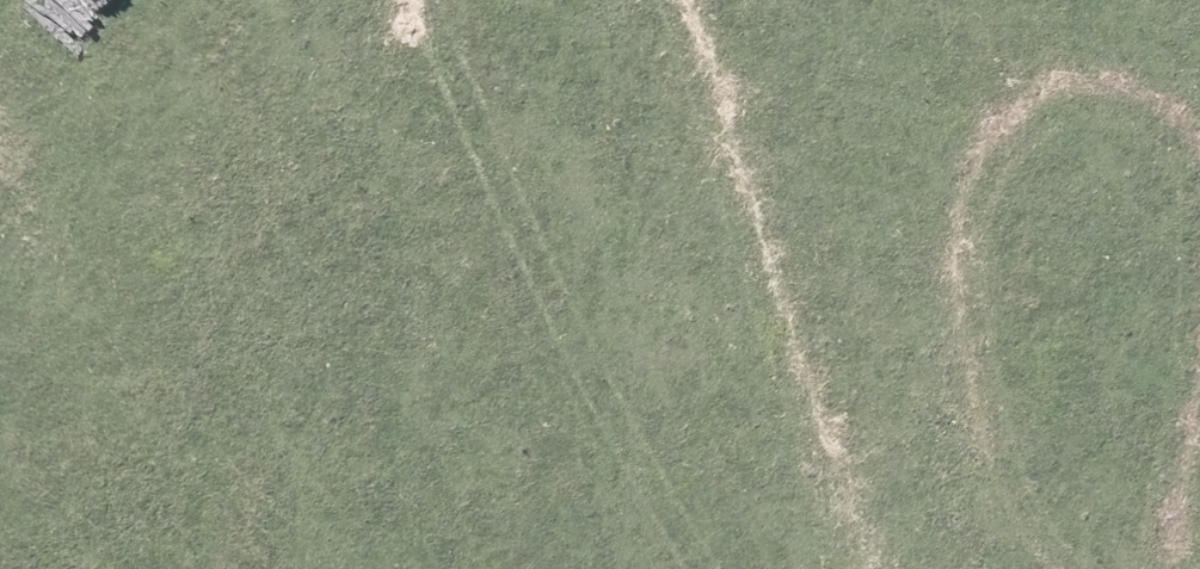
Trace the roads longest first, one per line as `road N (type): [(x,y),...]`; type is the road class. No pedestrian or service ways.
road 1 (unknown): [(353,568),(958,0)]
road 2 (unknown): [(805,568),(777,514),(495,93),(373,0)]

